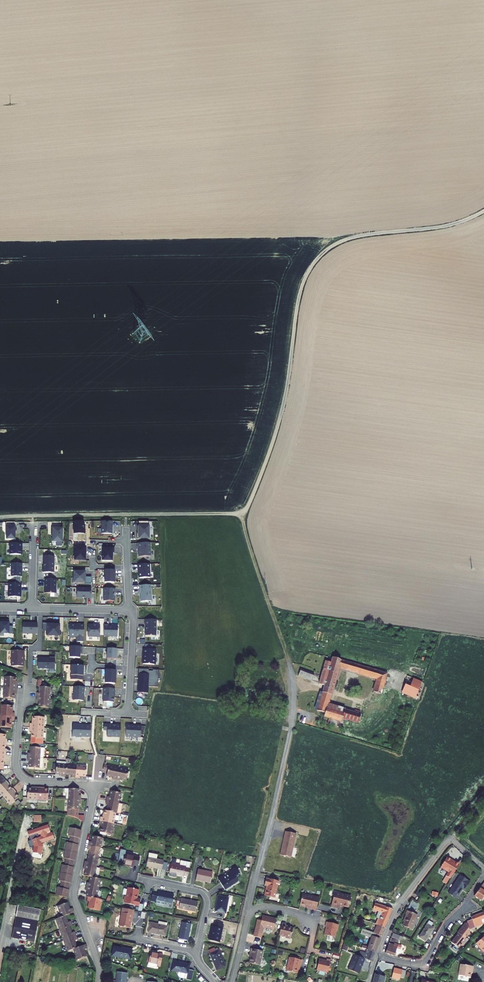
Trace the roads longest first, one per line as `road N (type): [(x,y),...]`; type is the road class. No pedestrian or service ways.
road 1 (track): [(240,513),(278,426),(301,292),(319,255),(362,235),(439,227),(483,210)]
road 2 (residential): [(30,685),(20,705),(19,773),(84,784),(92,793),(74,894),(99,981)]
road 3 (unclassified): [(251,914),(292,725),(291,671)]
road 4 (track): [(240,513),(0,517)]
road 5 (residential): [(377,957),(400,903),(446,842),(483,868)]
road 6 (track): [(291,671),(240,513)]
road 7 (residential): [(483,876),(425,961),(377,957)]
road 8 (residential): [(129,611),(129,714),(96,712)]
road 9 (residential): [(139,878),(205,895),(196,952)]

